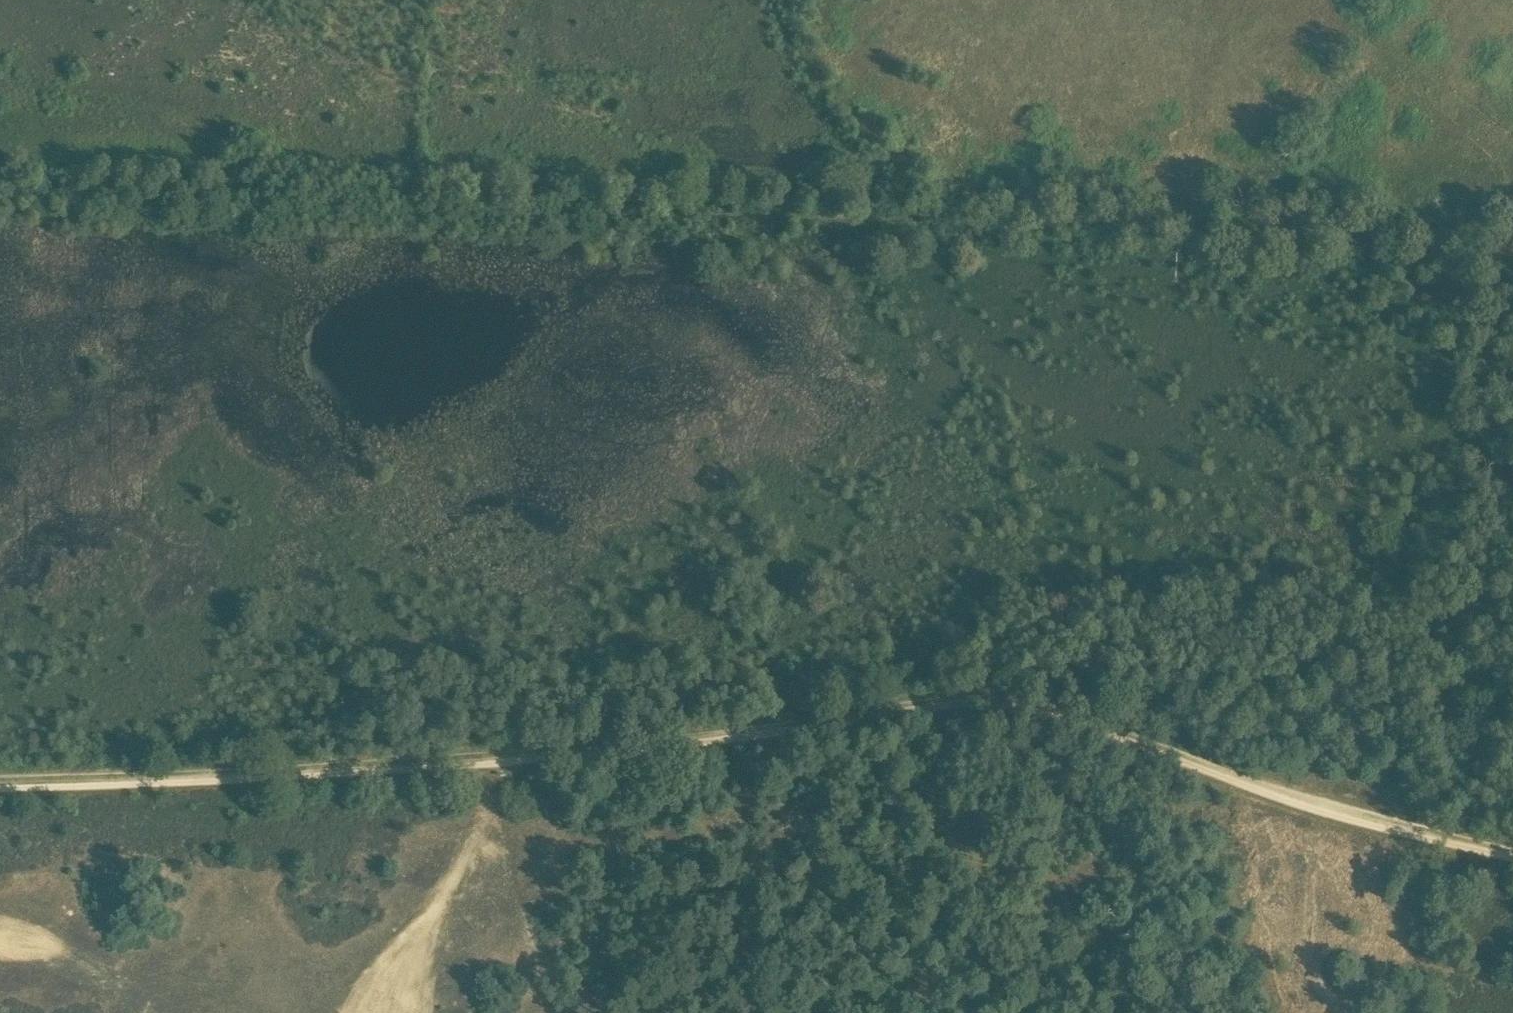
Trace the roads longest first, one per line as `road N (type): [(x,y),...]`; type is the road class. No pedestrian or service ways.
road 1 (track): [(1512,838),(1365,807),(1069,709),(994,699),(689,740),(379,764),(0,777)]

